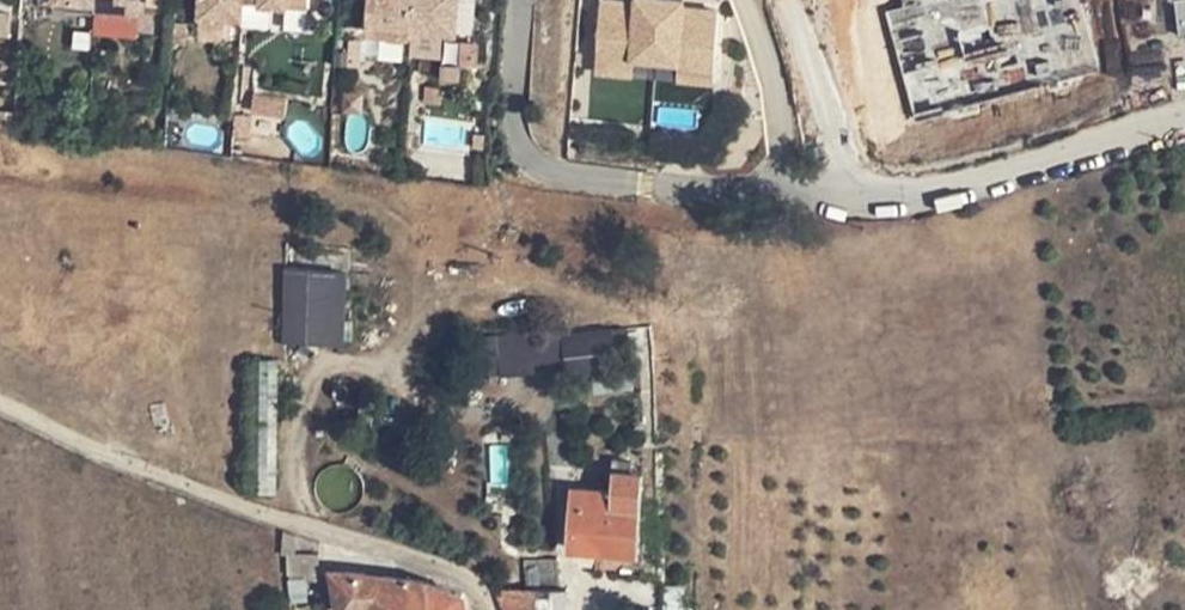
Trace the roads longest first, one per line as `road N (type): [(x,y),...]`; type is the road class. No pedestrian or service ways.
road 1 (residential): [(1184,128),(881,205),(566,181),(530,167),(517,151),(521,0)]

